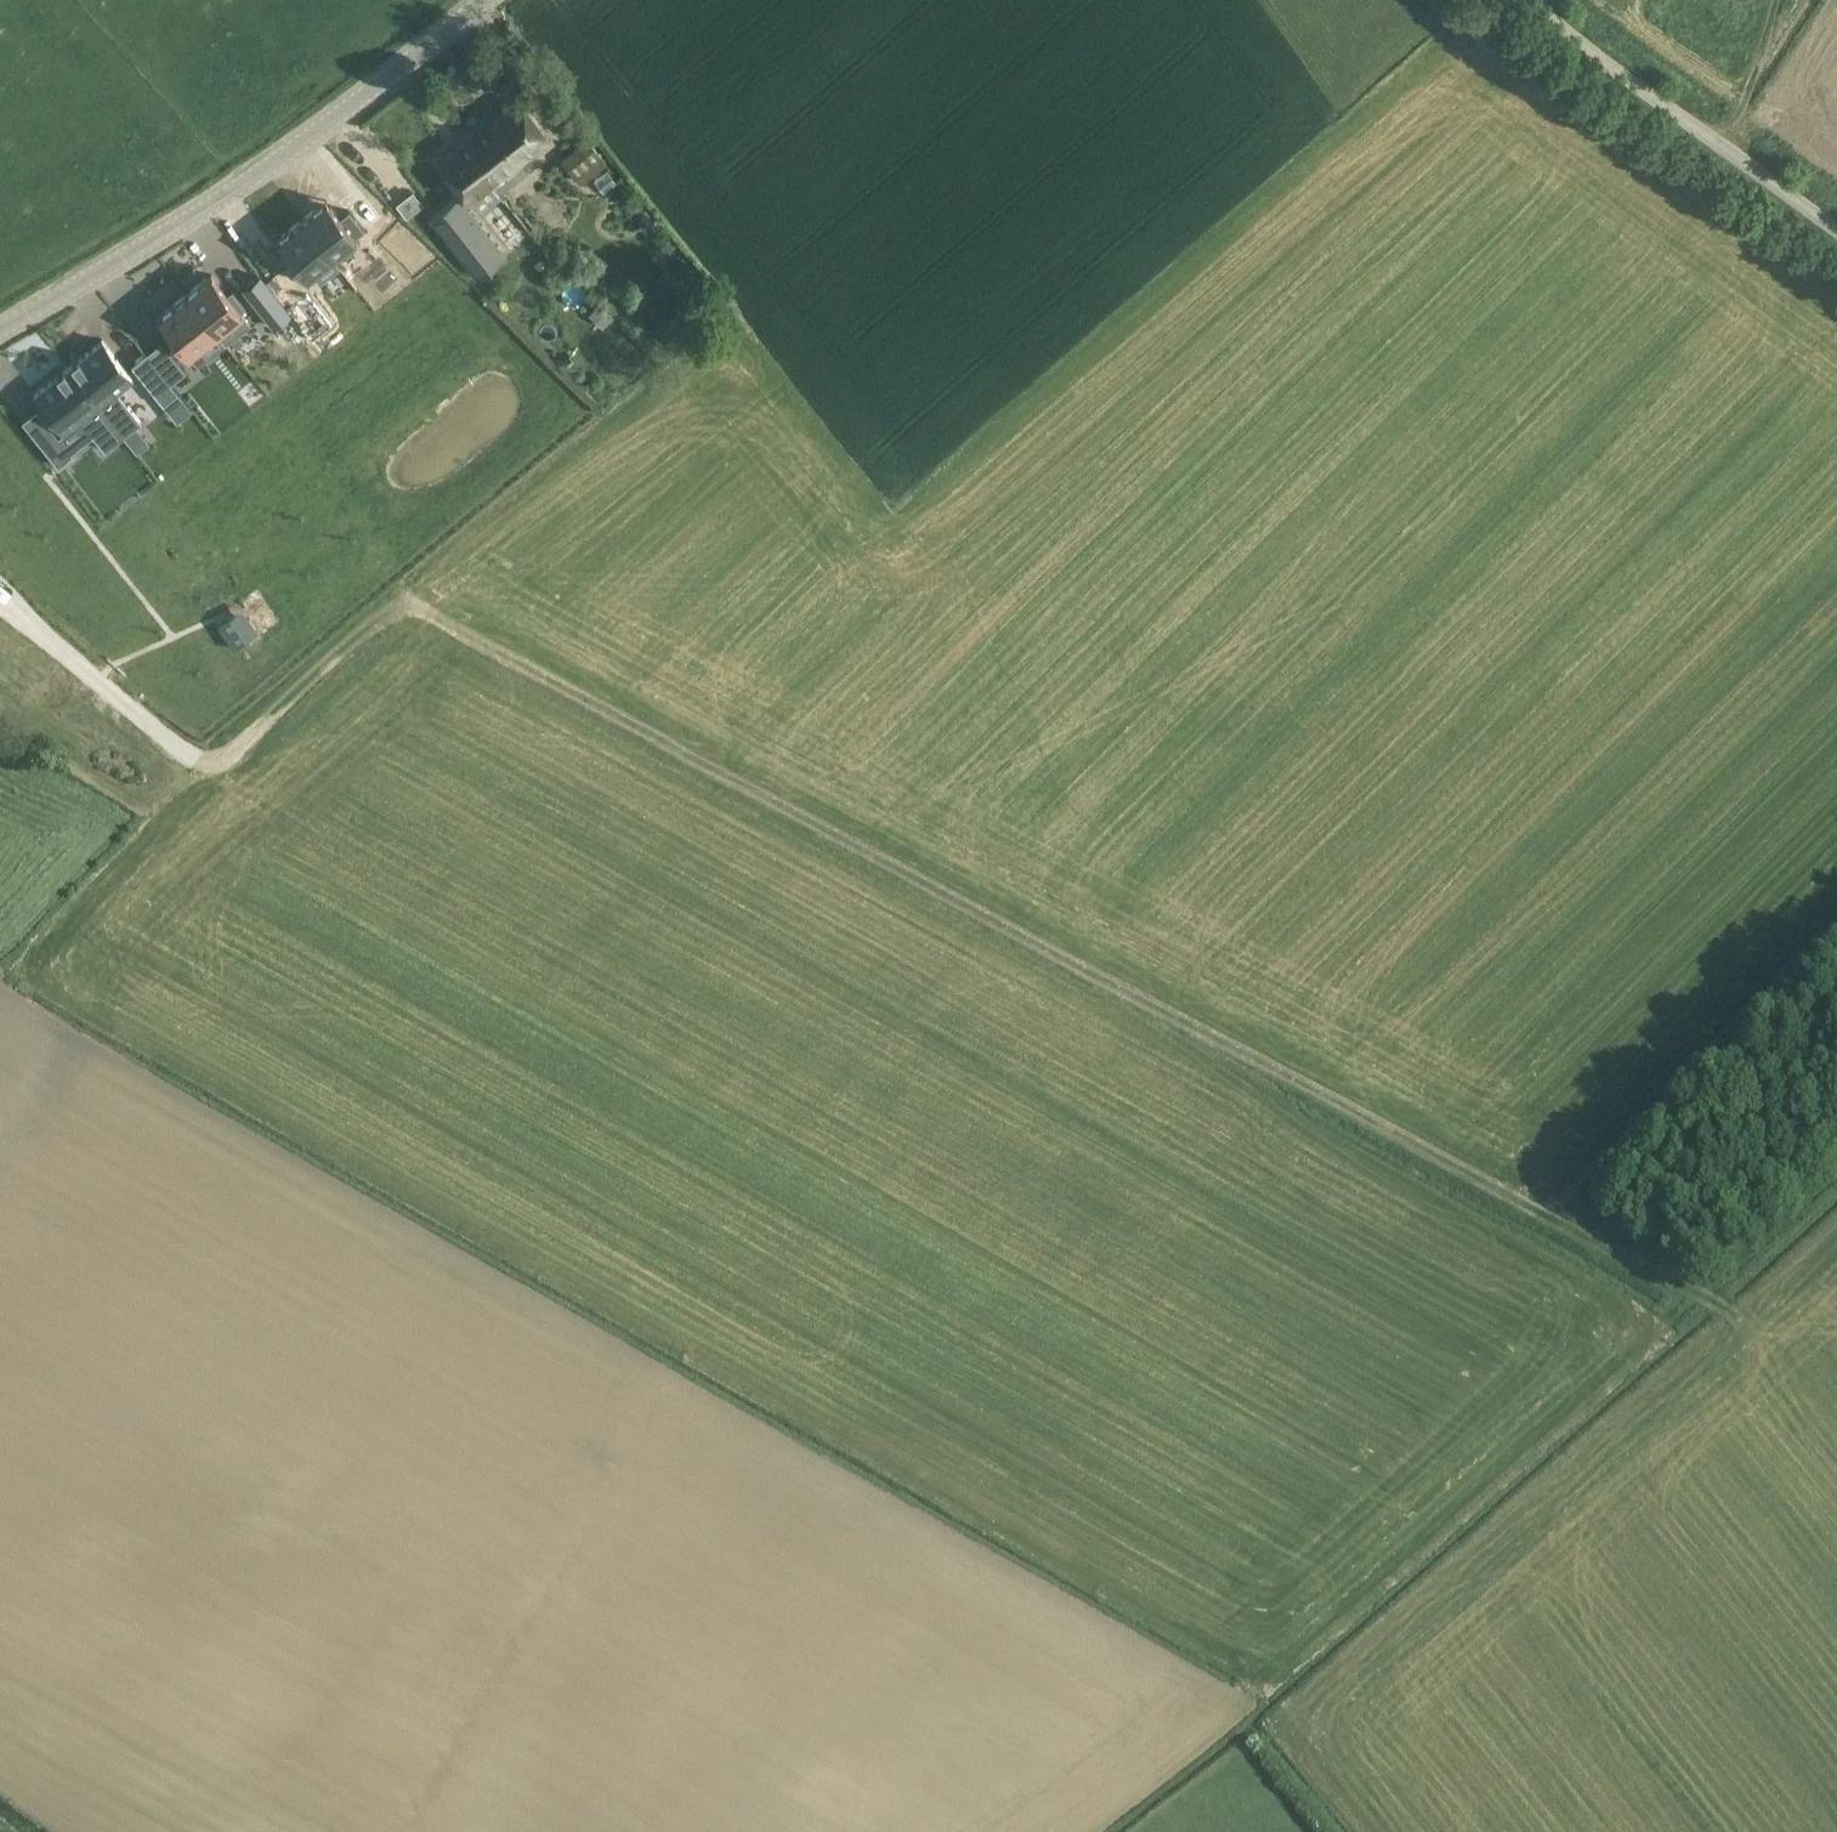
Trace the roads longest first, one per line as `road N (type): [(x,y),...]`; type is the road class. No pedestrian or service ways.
road 1 (tertiary): [(0,330),(255,177),(485,0)]
road 2 (unclassified): [(1836,230),(1576,42),(1532,0)]

